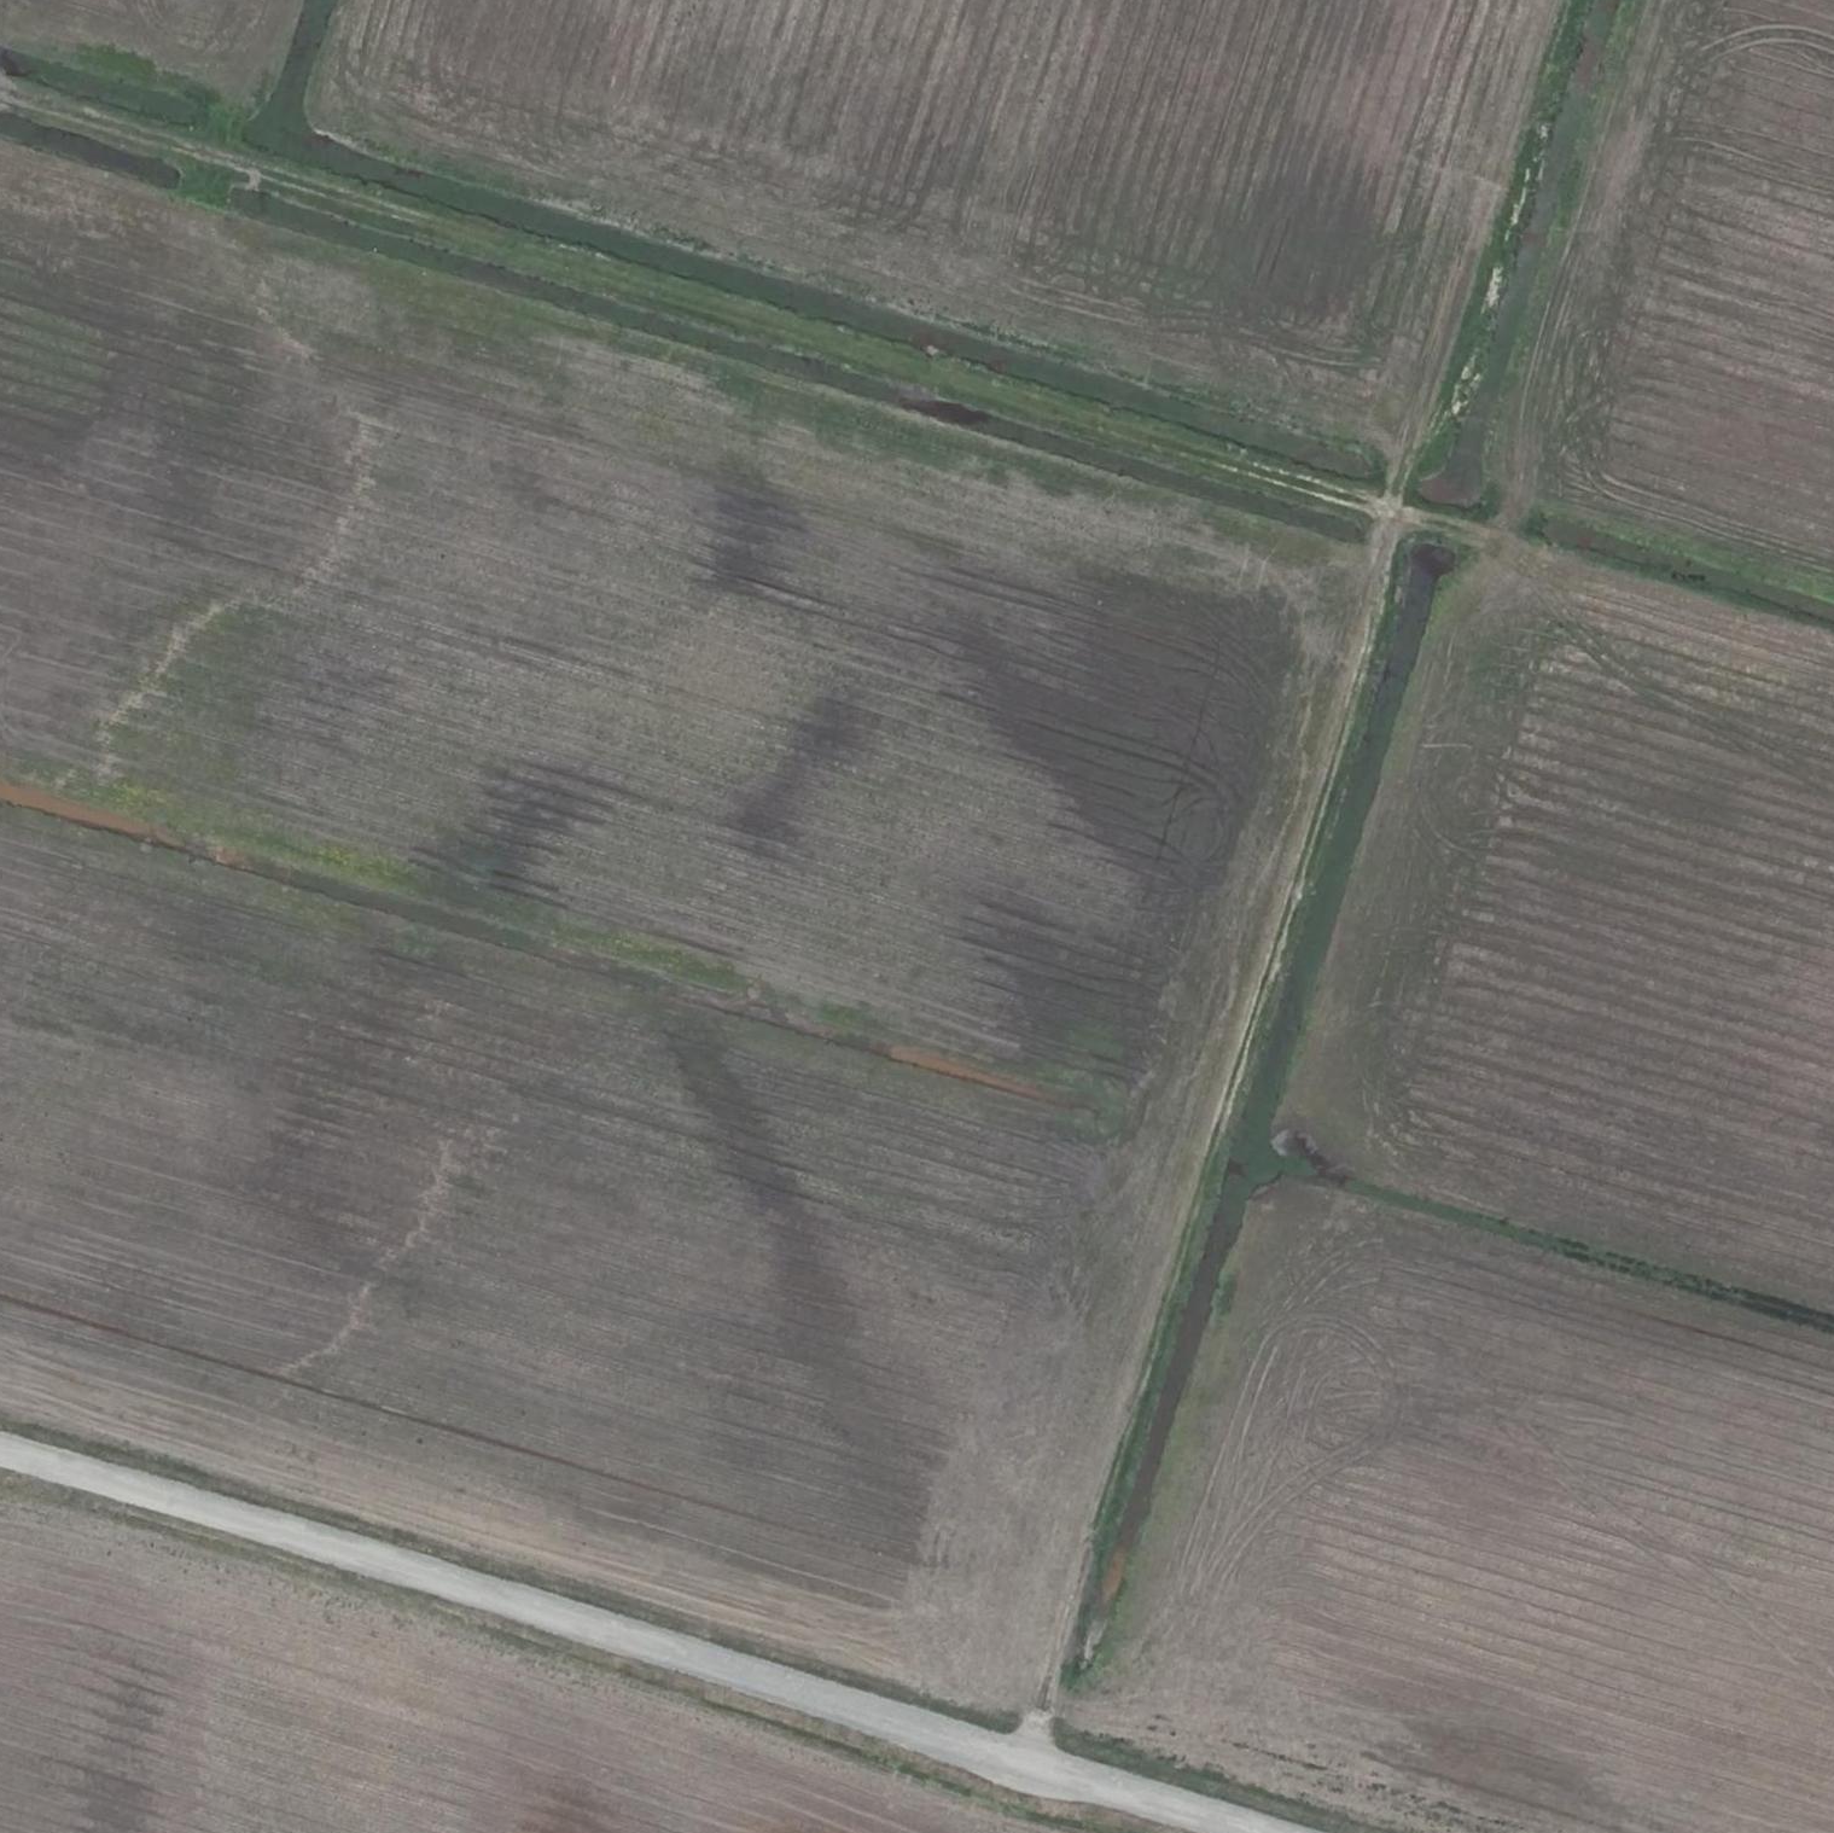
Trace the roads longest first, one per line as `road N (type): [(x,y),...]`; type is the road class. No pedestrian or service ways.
road 1 (track): [(0,89),(1508,548)]
road 2 (track): [(1268,1832),(0,1455)]

